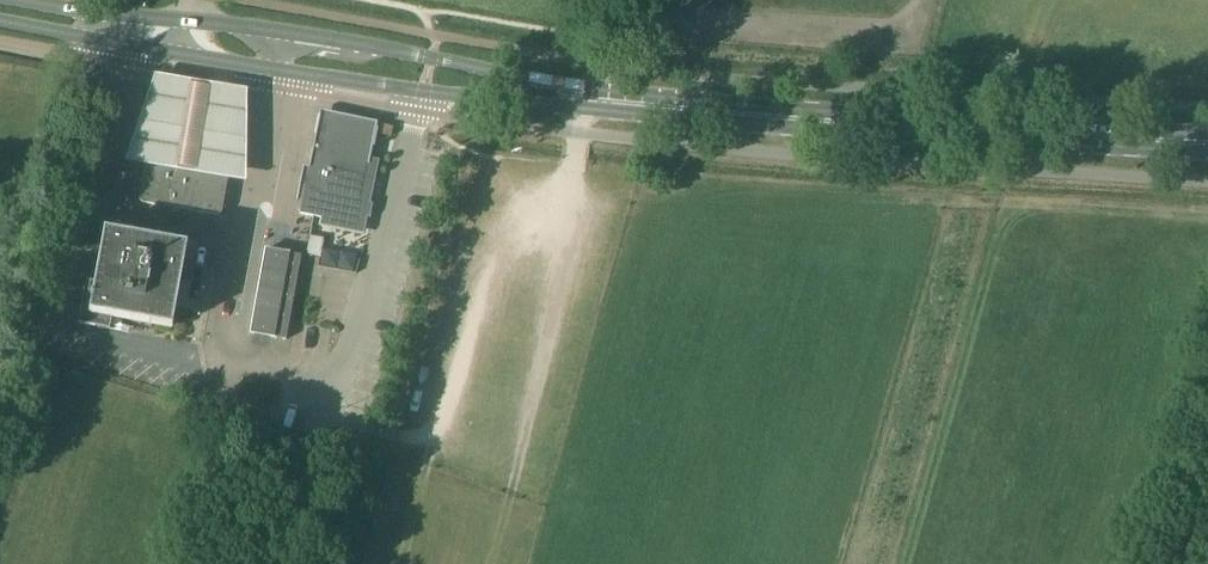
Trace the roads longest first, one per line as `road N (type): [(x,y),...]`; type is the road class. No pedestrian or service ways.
road 1 (primary): [(1207,145),(576,98)]
road 2 (unclassified): [(322,449),(424,92)]
road 3 (primary): [(576,98),(534,81),(357,44)]
road 4 (primary): [(185,19),(25,0)]
road 5 (primary): [(0,19),(157,50)]
road 6 (primary): [(424,92),(534,103),(576,98)]
road 7 (primary): [(278,68),(424,92)]
road 8 (track): [(1207,426),(1171,563)]
road 9 (primary): [(157,50),(278,68)]

